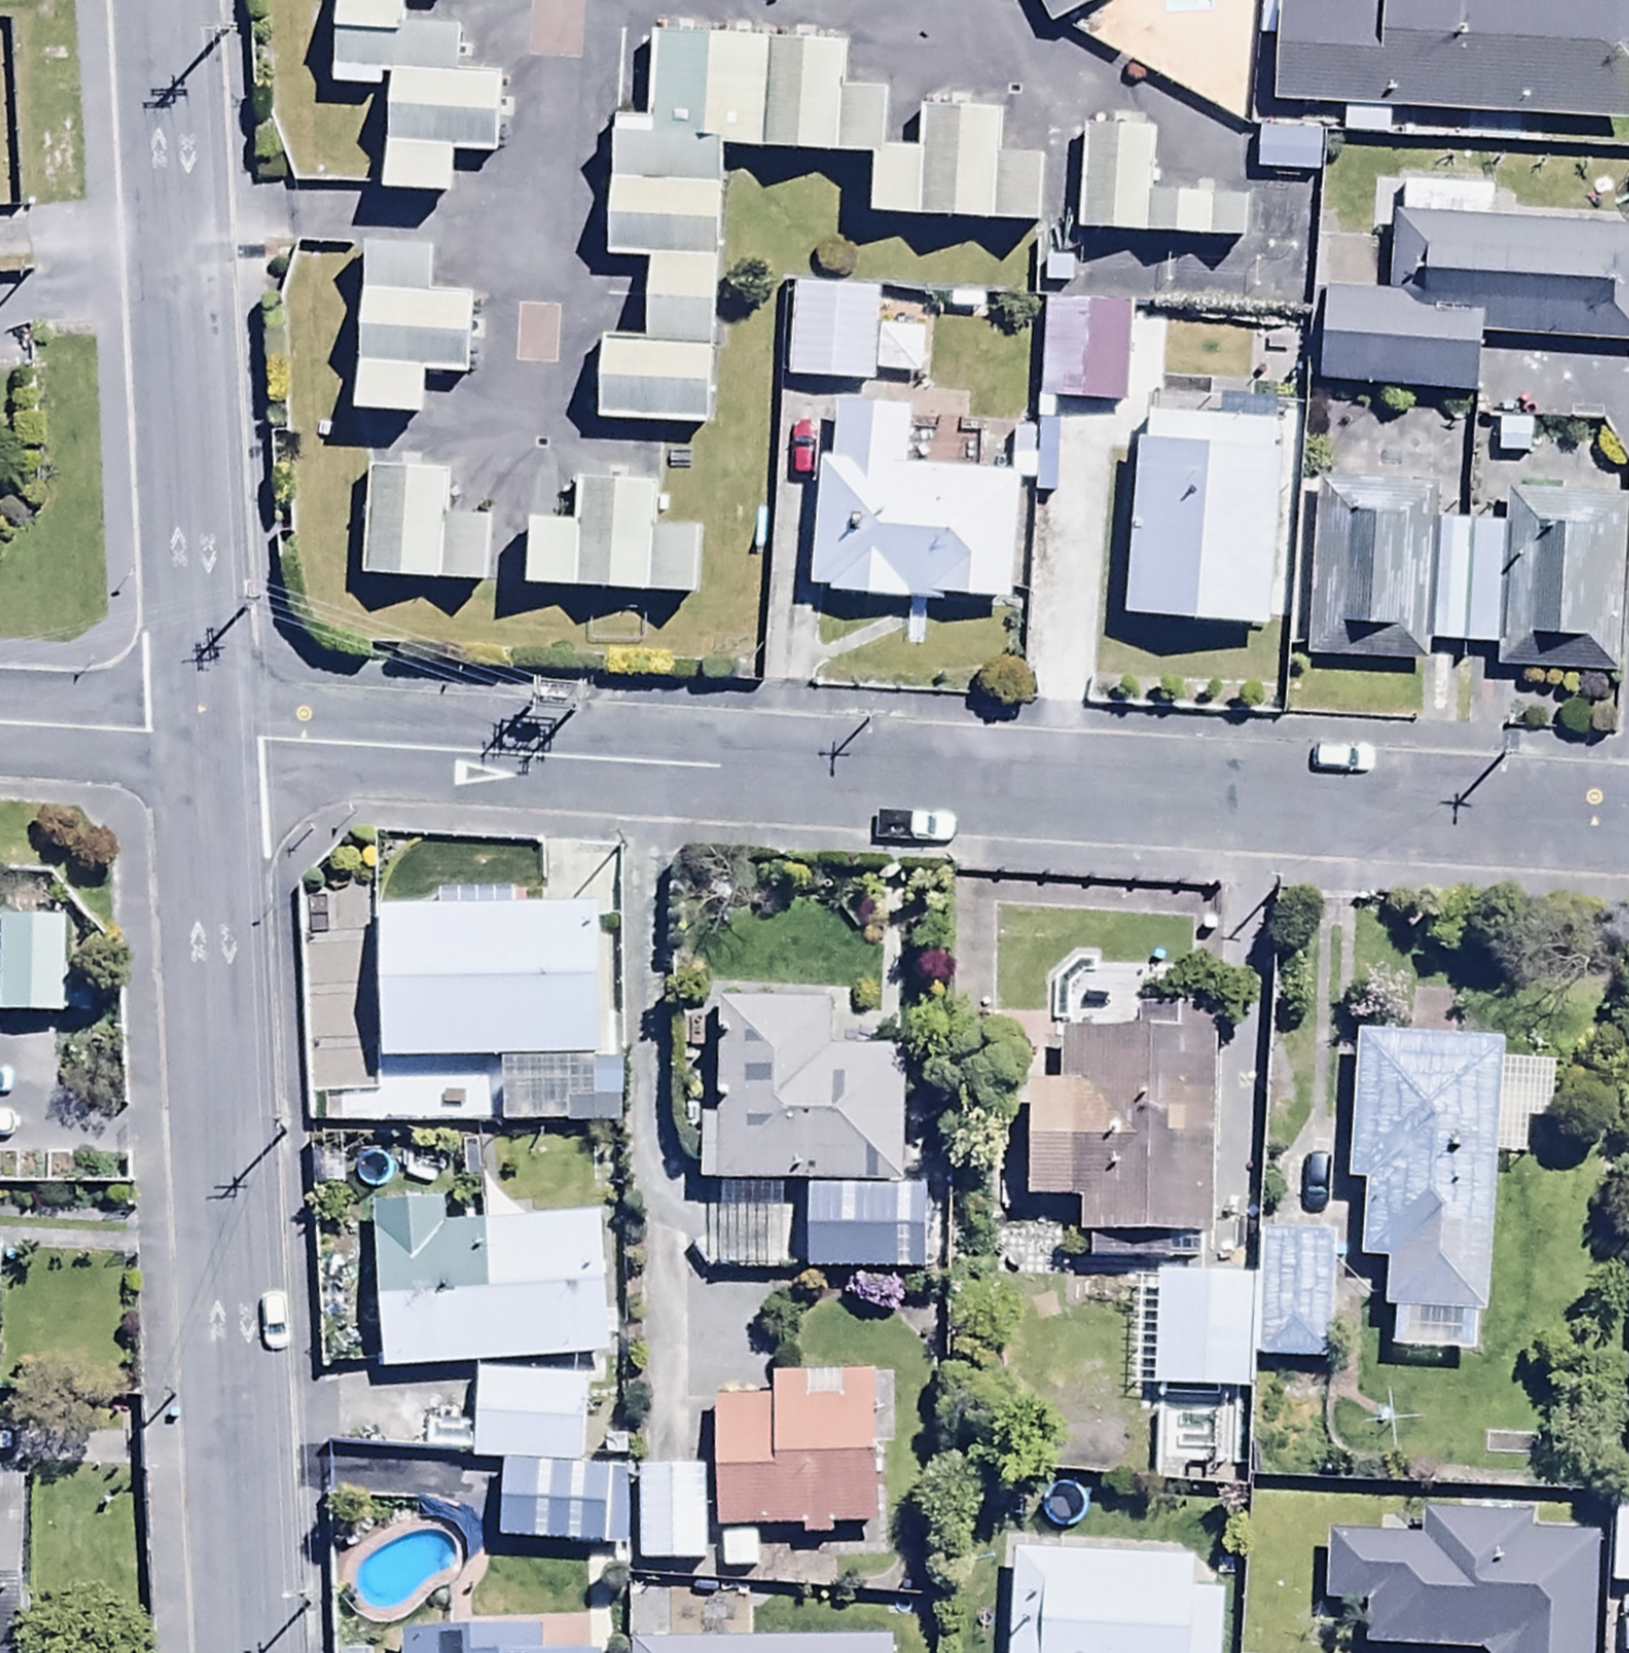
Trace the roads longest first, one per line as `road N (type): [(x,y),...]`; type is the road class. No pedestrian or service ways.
road 1 (residential): [(206,732),(1628,819)]
road 2 (residential): [(206,732),(245,1652)]
road 3 (residential): [(165,0),(206,732)]
road 4 (residential): [(0,719),(206,732)]

